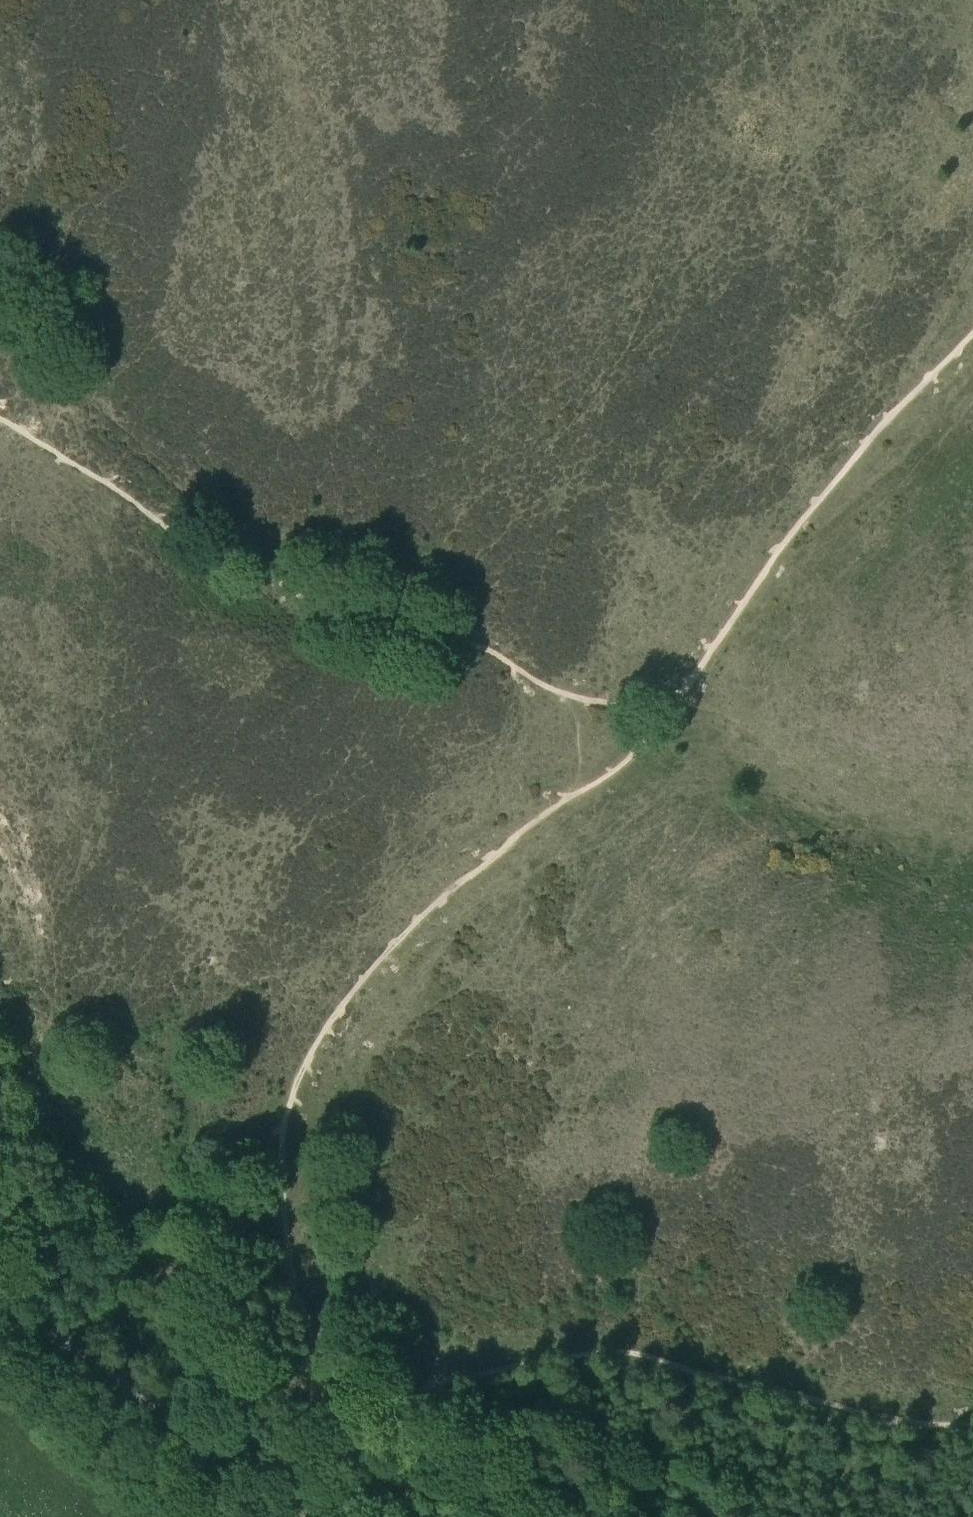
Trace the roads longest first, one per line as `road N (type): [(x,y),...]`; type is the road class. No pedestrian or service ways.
road 1 (track): [(366,1423),(402,1399),(448,1383),(609,1353),(889,1419),(972,1425)]
road 2 (unclassified): [(229,1516),(189,1432),(0,1280)]

